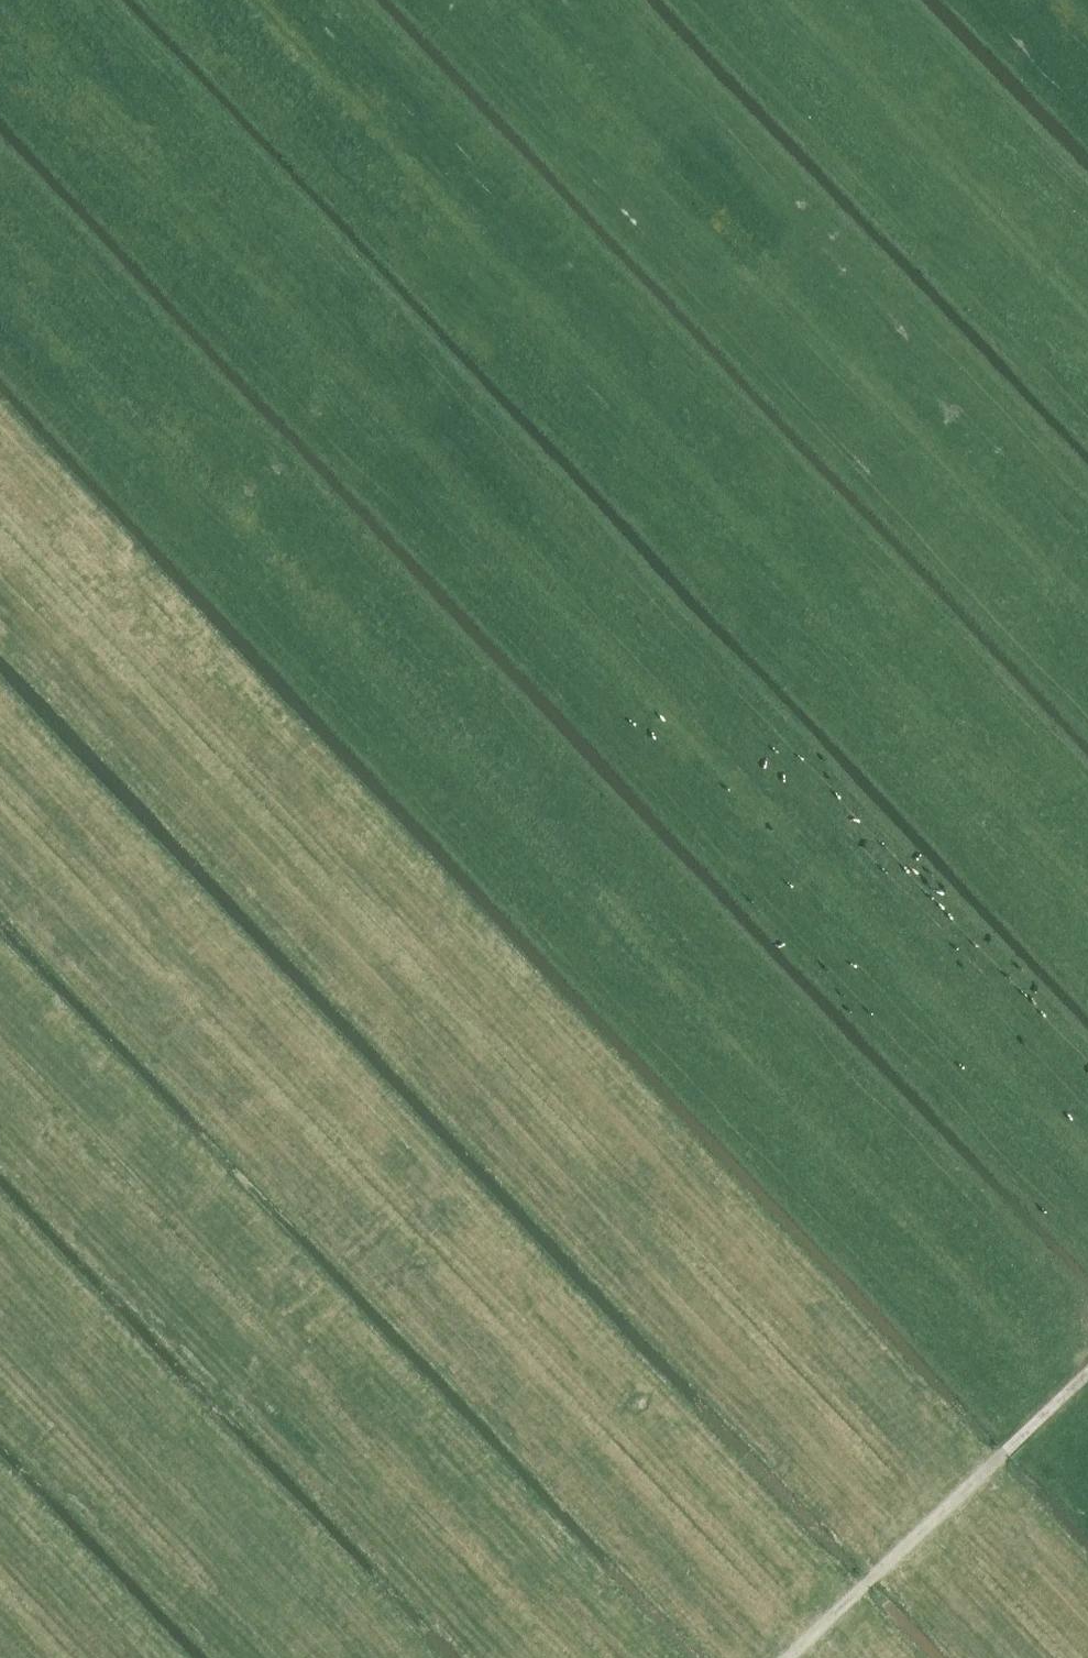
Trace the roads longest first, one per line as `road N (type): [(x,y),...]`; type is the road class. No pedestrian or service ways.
road 1 (track): [(791,1657),(1087,1380)]

